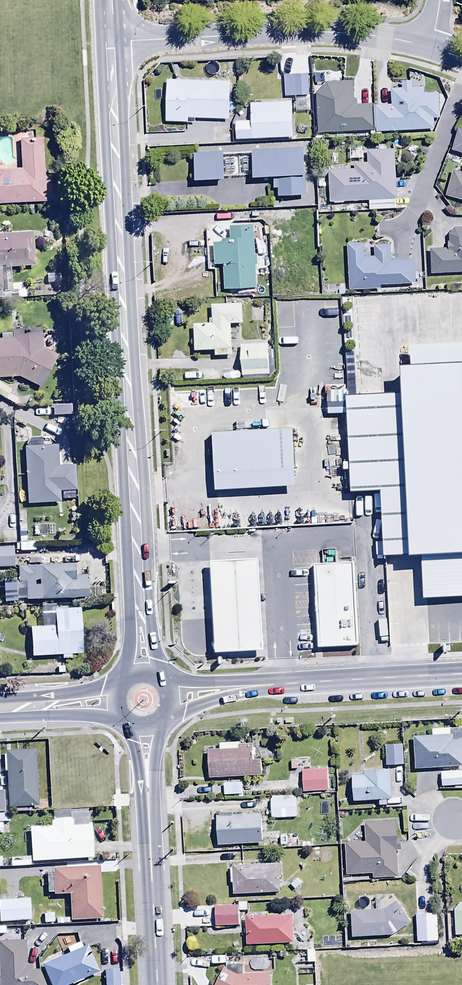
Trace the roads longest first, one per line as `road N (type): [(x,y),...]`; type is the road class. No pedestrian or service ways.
road 1 (secondary): [(138,591),(112,41)]
road 2 (residential): [(112,41),(343,29),(427,43)]
road 3 (secondary): [(258,688),(461,677)]
road 4 (secondary): [(156,984),(146,795)]

